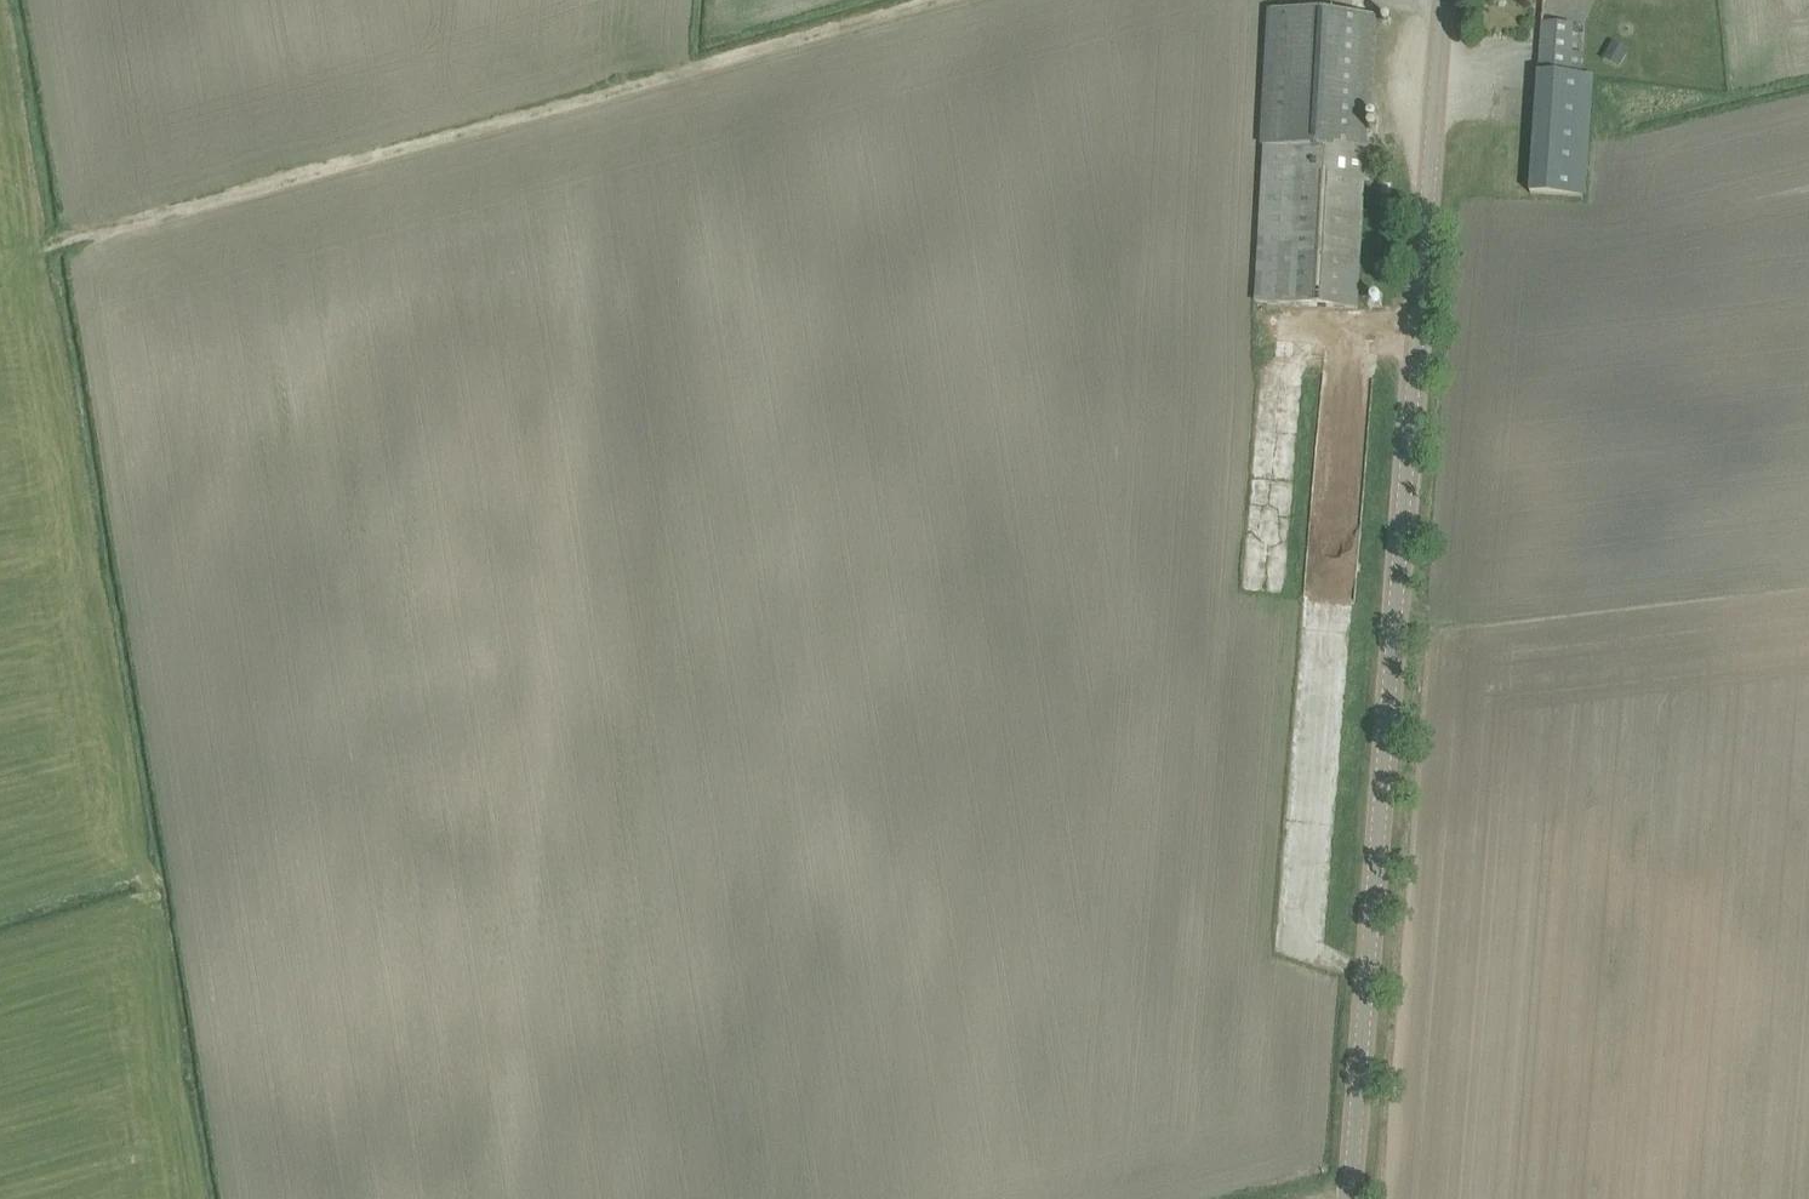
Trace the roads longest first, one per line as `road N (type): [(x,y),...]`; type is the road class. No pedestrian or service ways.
road 1 (unclassified): [(1346,1198),(1441,0)]
road 2 (track): [(70,239),(936,0)]

